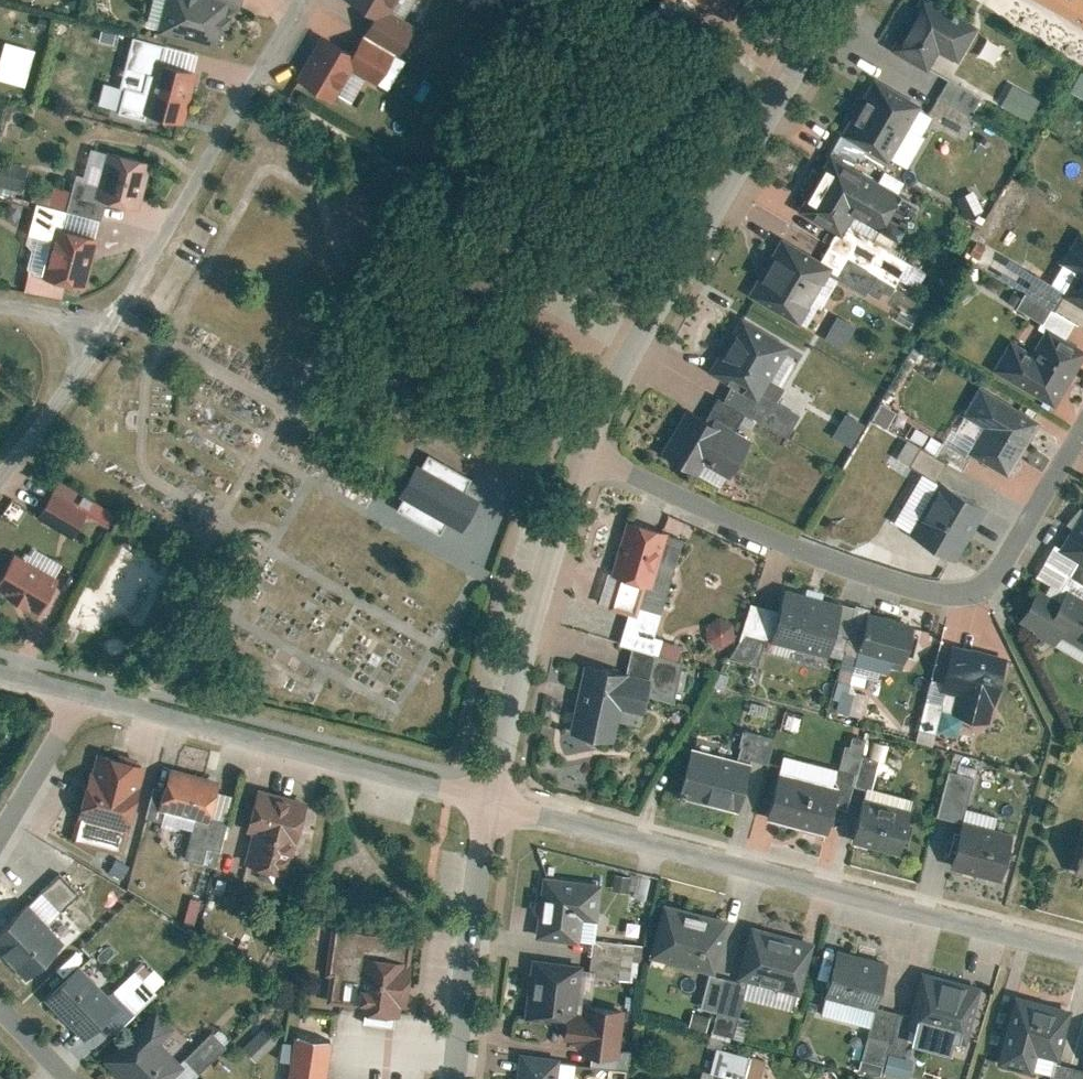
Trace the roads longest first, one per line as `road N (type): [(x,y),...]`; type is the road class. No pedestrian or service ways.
road 1 (residential): [(563,439),(836,564),(940,583),(974,562),(1082,381)]
road 2 (residential): [(472,788),(1082,944)]
road 3 (residential): [(823,0),(624,320),(563,439)]
road 4 (residential): [(62,676),(472,788)]
road 5 (residential): [(86,331),(285,0)]
road 6 (residential): [(563,439),(516,592),(472,788)]
road 7 (residential): [(472,788),(441,1078)]
road 8 (residential): [(0,446),(86,331)]
road 9 (residential): [(62,676),(0,786)]

